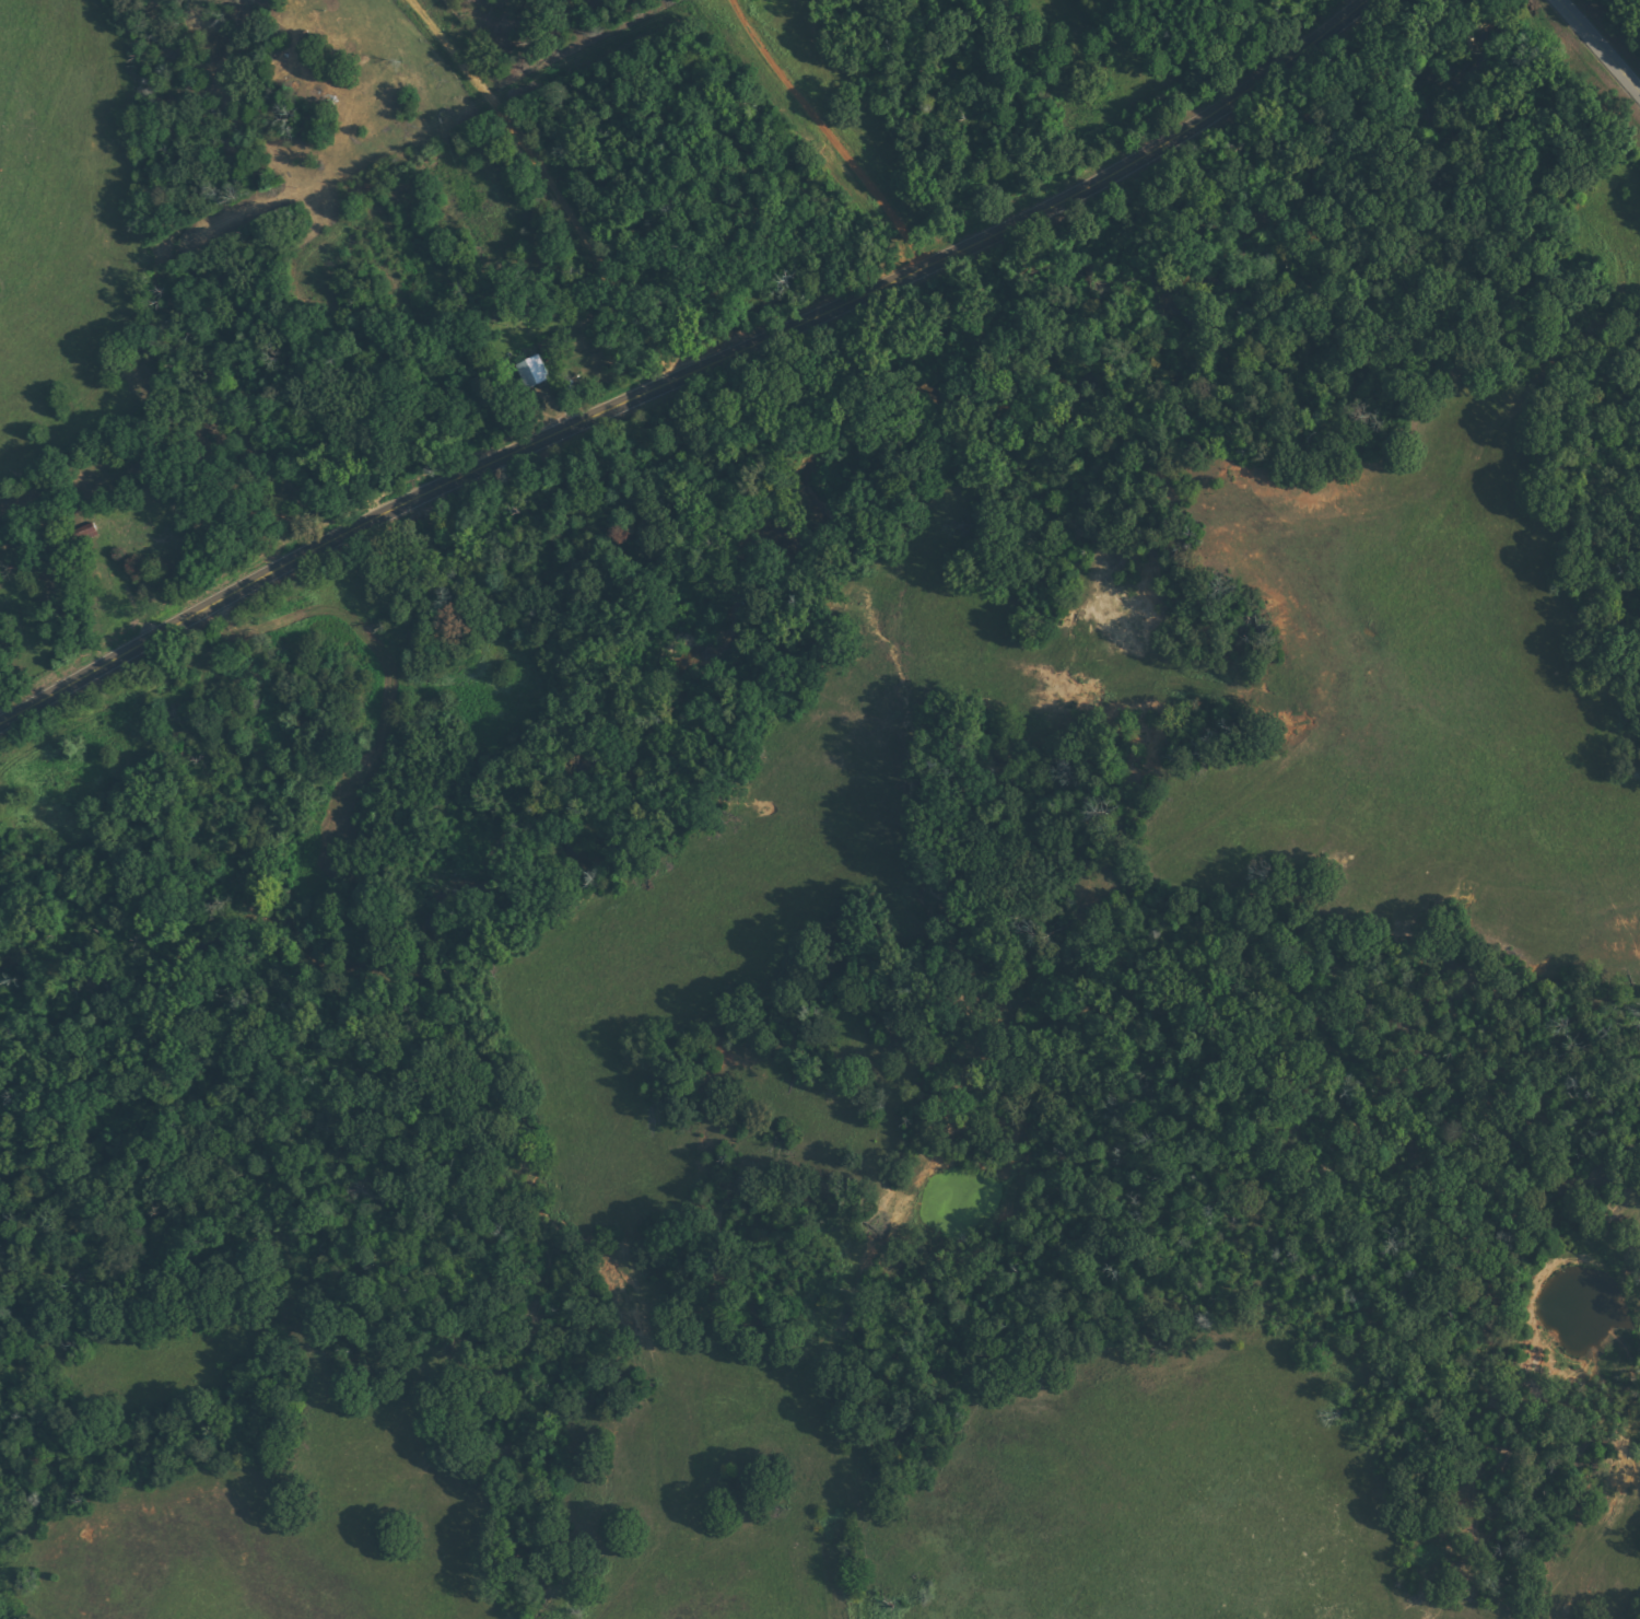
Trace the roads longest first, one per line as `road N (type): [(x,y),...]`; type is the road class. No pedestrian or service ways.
road 1 (tertiary): [(1374,0),(1277,75),(1100,186),(343,536),(0,723)]
road 2 (primary): [(1639,94),(1557,0)]

